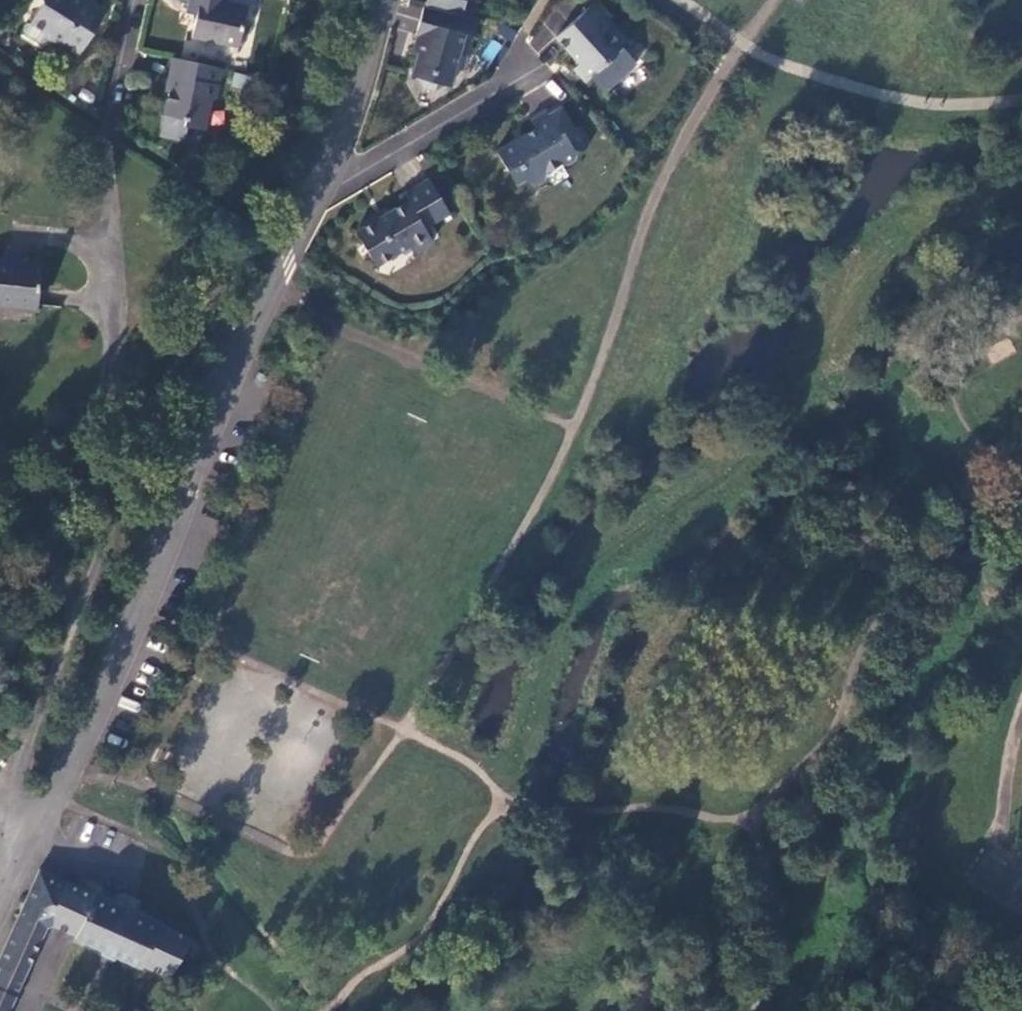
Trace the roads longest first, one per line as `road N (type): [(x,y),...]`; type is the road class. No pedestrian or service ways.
road 1 (residential): [(37,844),(83,767),(331,181)]
road 2 (residential): [(331,181),(454,121),(526,67)]
road 3 (residential): [(331,181),(347,147),(378,0)]

